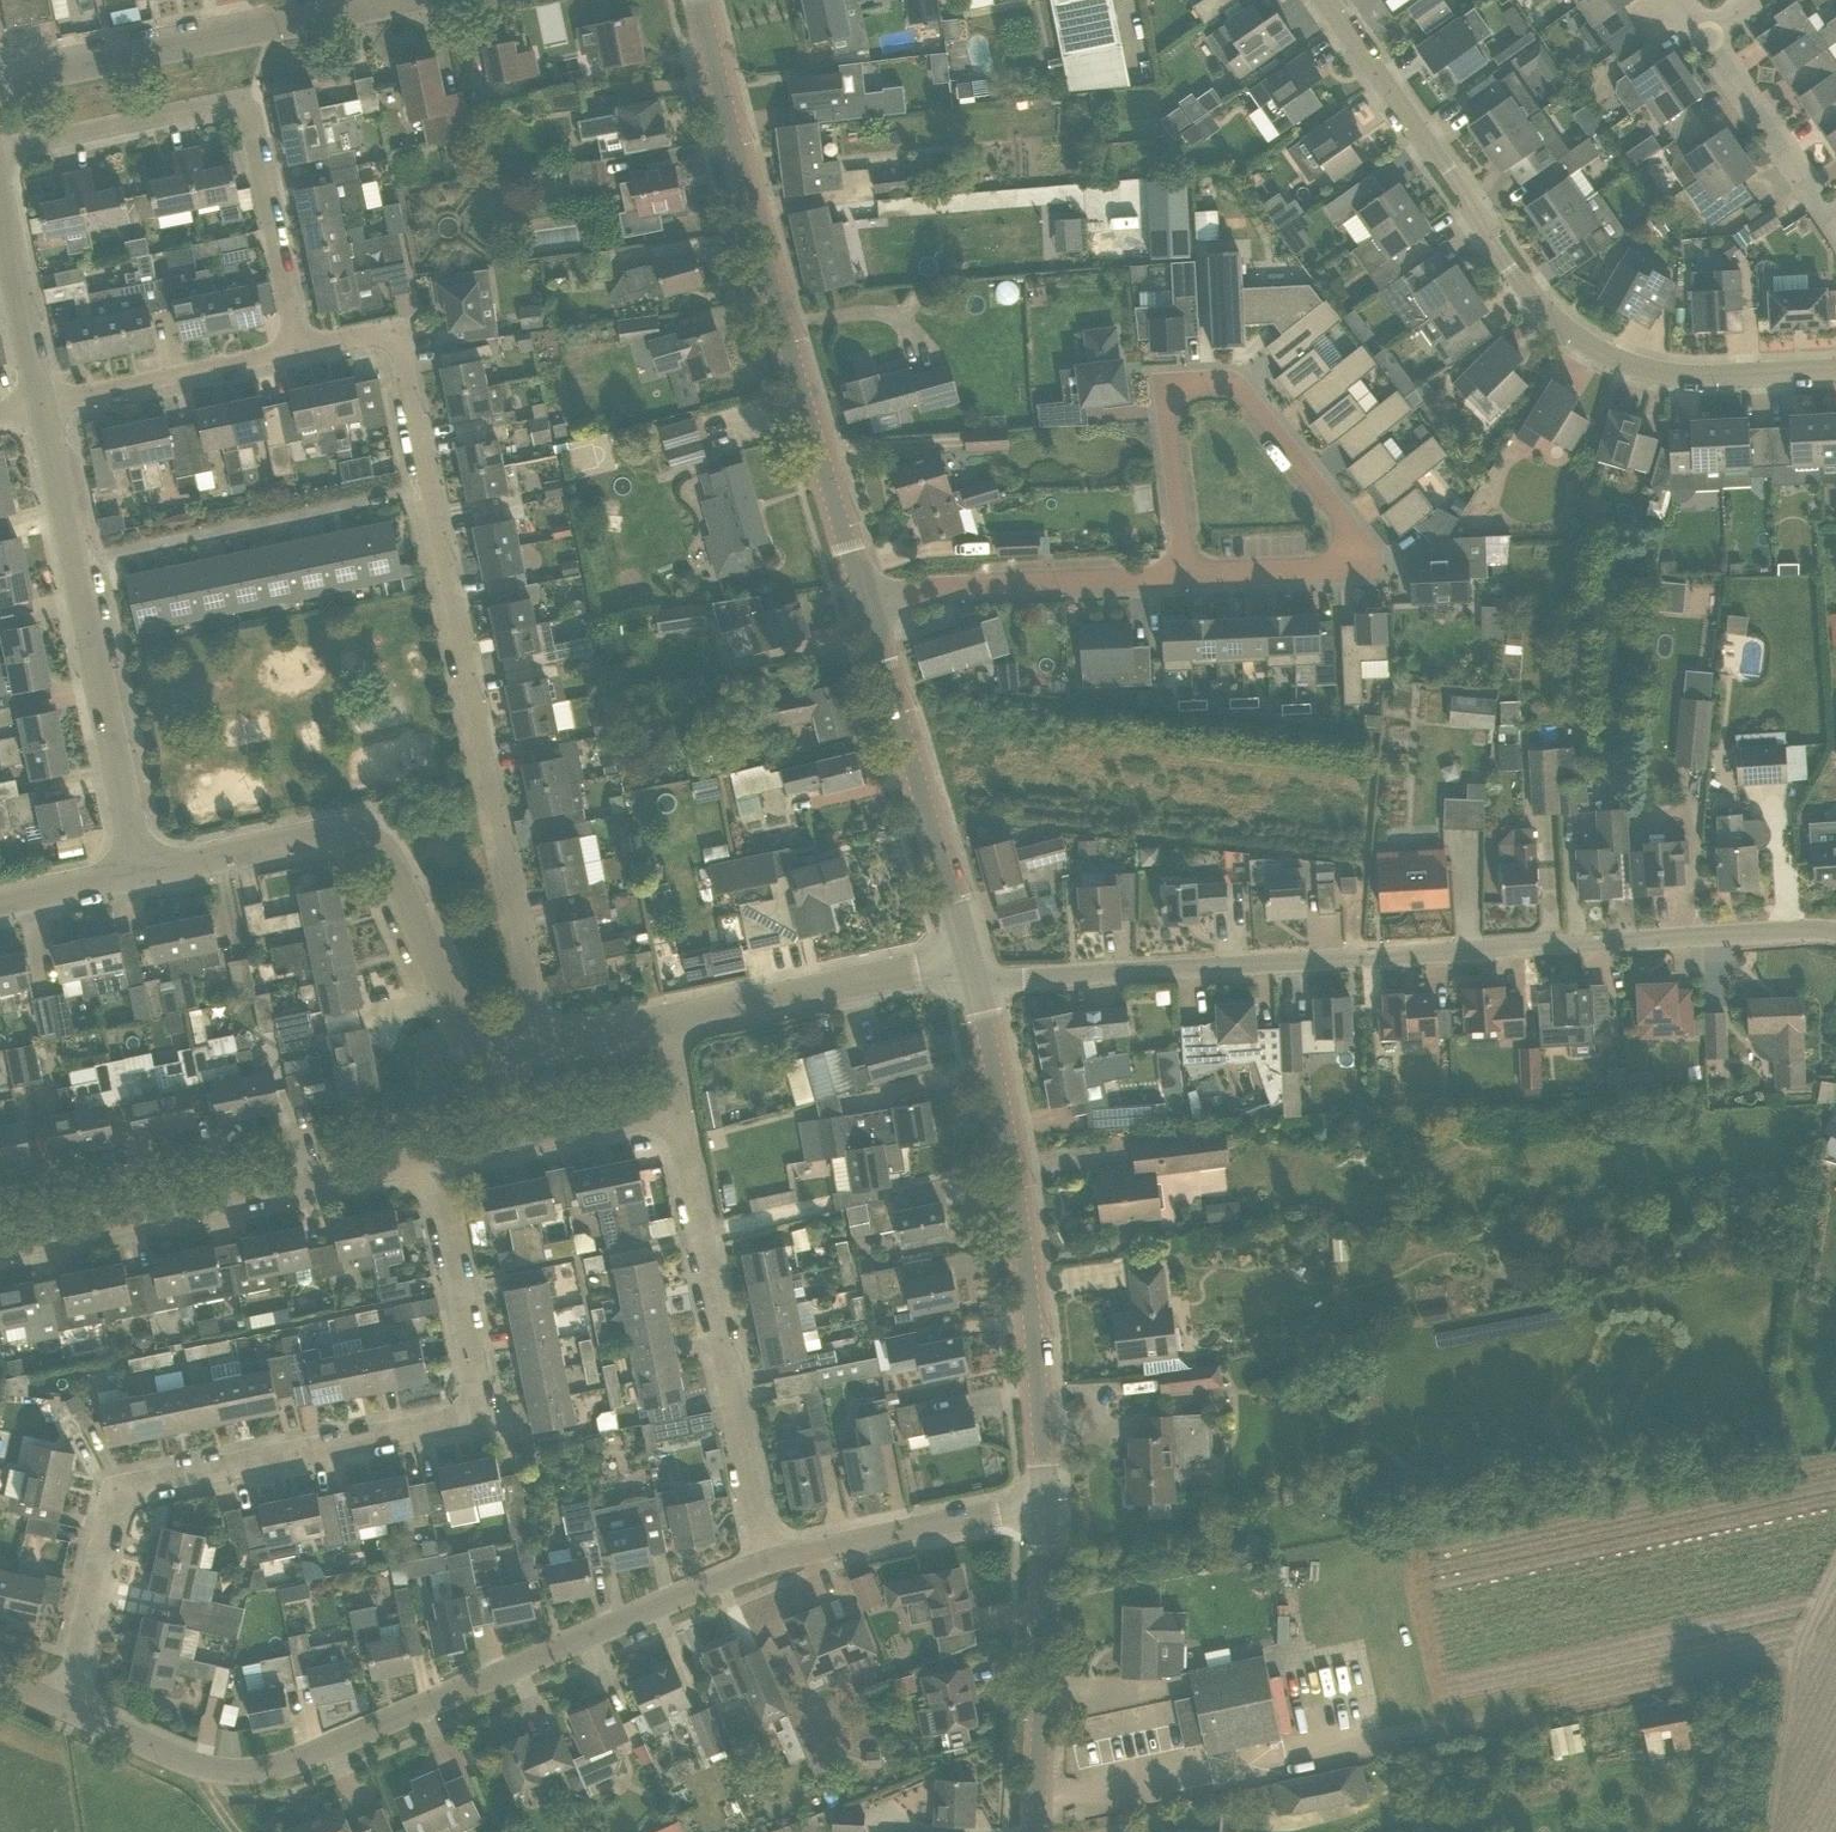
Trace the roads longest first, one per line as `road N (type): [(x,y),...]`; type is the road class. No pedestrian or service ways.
road 1 (unclassified): [(1835,937),(1702,924),(975,980)]
road 2 (residential): [(61,1712),(118,1495),(467,1413),(476,1374),(434,1157)]
road 3 (residential): [(61,1712),(197,1769),(267,1774),(767,1559)]
road 4 (residential): [(1835,370),(1678,376),(1592,348),(1524,289),(1474,204),(1327,0)]
road 5 (tertiary): [(864,602),(697,0)]
road 6 (residential): [(544,1048),(435,494)]
road 7 (residential): [(139,873),(334,832),(364,836),(386,854),(460,1023),(501,1051),(544,1048)]
road 8 (tertiary): [(1046,1501),(1025,1247),(975,980)]
road 9 (residential): [(298,349),(247,98),(0,148)]
road 10 (residential): [(1186,574),(1168,385),(1233,378),(1351,527),(1350,551),(1333,566)]
road 11 (residential): [(767,1559),(676,1109)]
road 12 (residential): [(0,1245),(434,1157)]
road 13 (residential): [(0,78),(387,0)]
road 14 (tertiary): [(970,958),(864,602)]
road 15 (residential): [(75,561),(435,494)]
road 16 (tertiary): [(1034,1831),(1046,1501)]
road 17 (residential): [(1186,574),(934,585),(864,602)]
road 18 (residential): [(139,873),(75,561)]
road 19 (residential): [(659,1024),(970,958)]
road 20 (residential): [(767,1559),(1046,1501)]
road 21 (residential): [(435,494),(399,327),(298,349)]
road 22 (residential): [(298,349),(42,403)]
road 23 (residential): [(434,1157),(676,1109)]
road 24 (residential): [(1835,227),(1705,37)]
road 25 (residential): [(42,403),(0,202)]
road 26 (residential): [(75,561),(42,403)]
road 27 (residential): [(1333,566),(1186,574)]
road 28 (residential): [(0,902),(139,873)]

